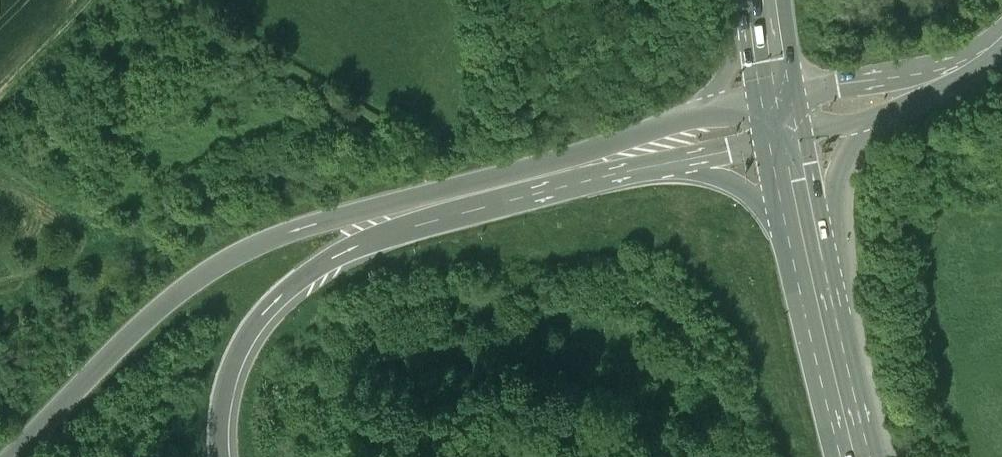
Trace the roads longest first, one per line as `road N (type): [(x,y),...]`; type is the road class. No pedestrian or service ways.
road 1 (motorway): [(699,117),(243,253),(158,314),(14,456)]
road 2 (motorway): [(220,456),(222,403),(239,353),(263,316),(318,269),(416,228),(676,163)]
road 3 (primary): [(857,456),(807,247)]
road 4 (tertiary): [(939,77),(780,107)]
road 5 (motorway): [(676,163),(741,179),(807,247)]
road 6 (tertiary): [(807,247),(836,153),(867,120)]
road 7 (track): [(94,0),(0,95)]
road 8 (motorway): [(766,4),(731,81),(699,117)]

